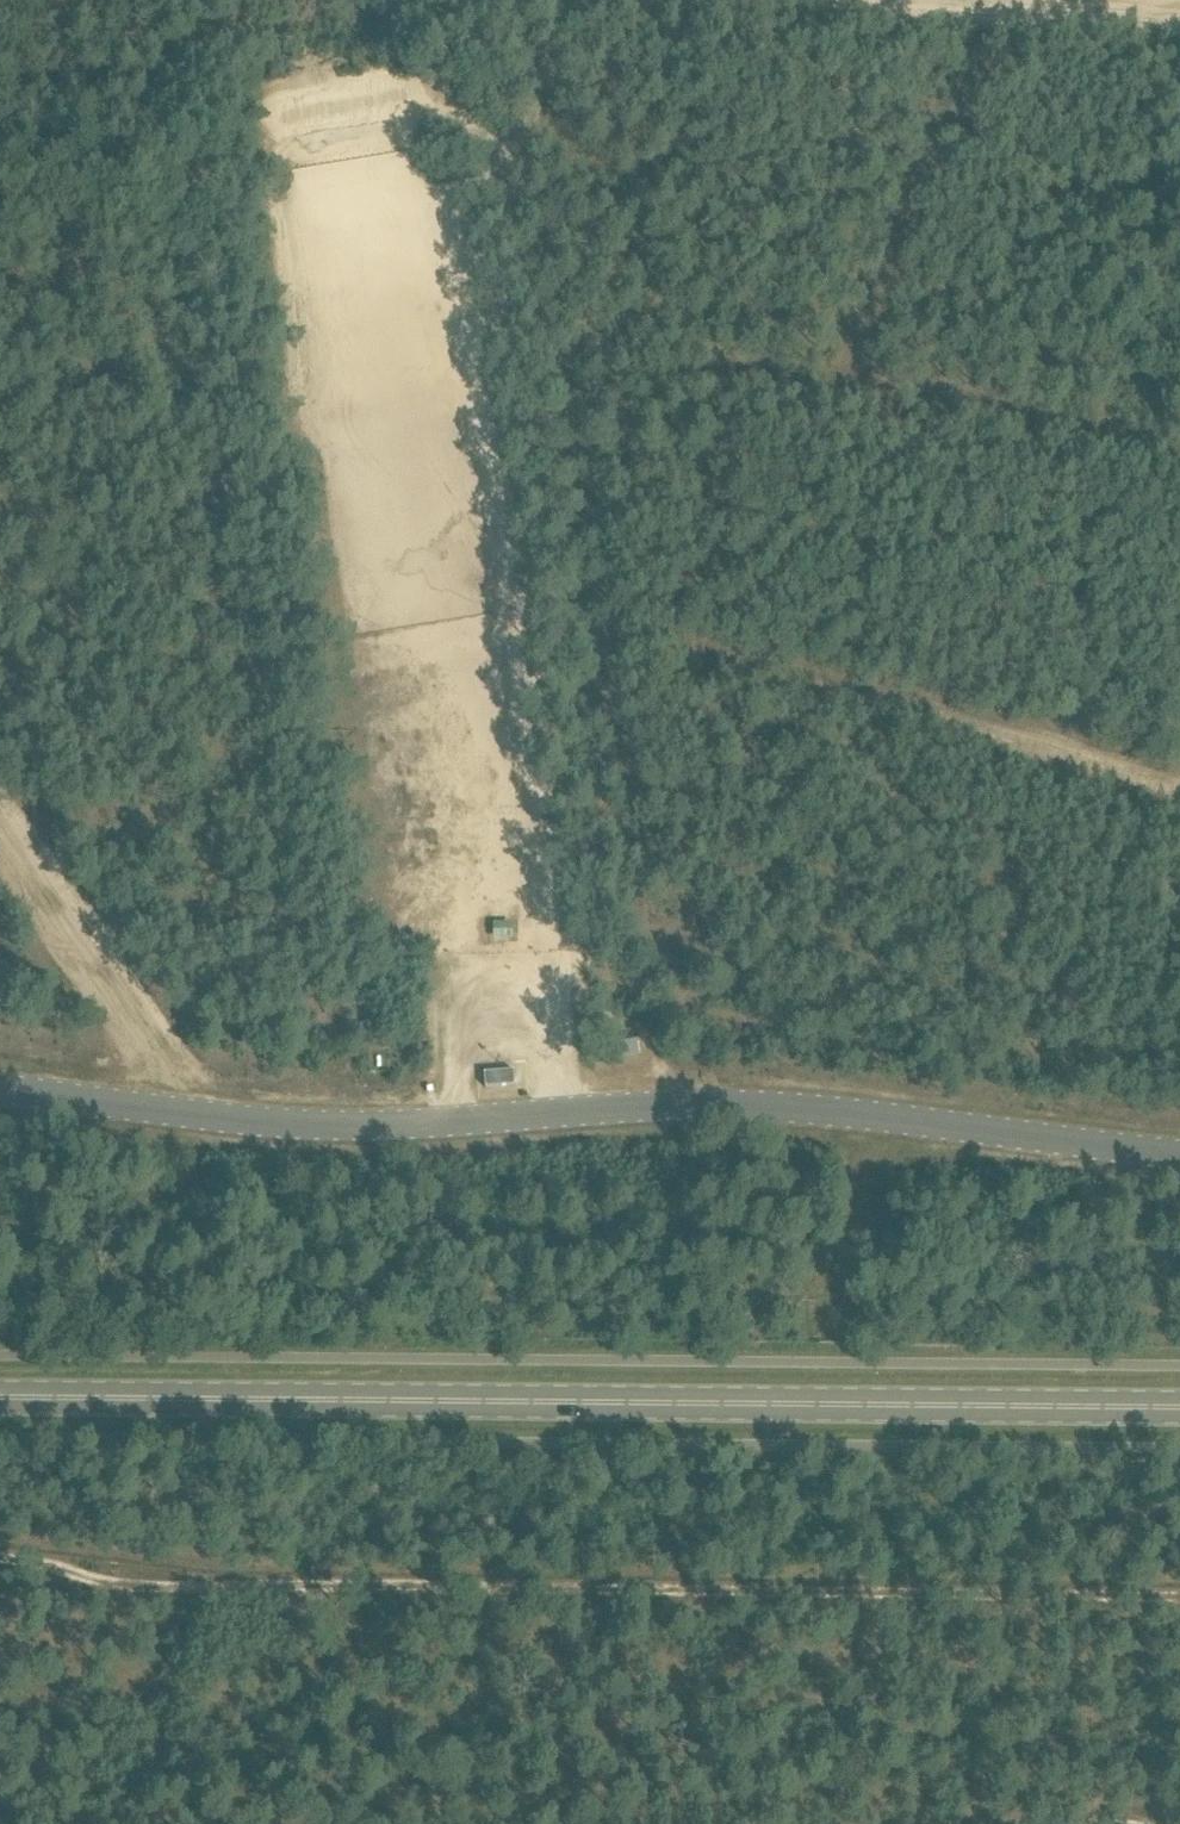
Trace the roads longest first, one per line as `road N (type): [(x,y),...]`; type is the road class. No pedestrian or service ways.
road 1 (track): [(1179,1595),(251,1586),(85,1580),(0,1557)]
road 2 (primary): [(0,1396),(1179,1406)]
road 3 (track): [(160,1110),(149,1057),(0,832)]

